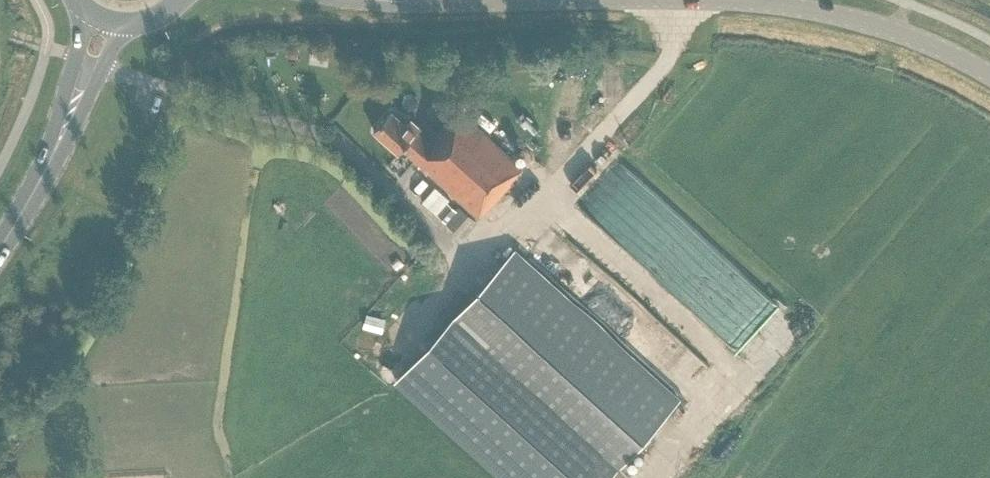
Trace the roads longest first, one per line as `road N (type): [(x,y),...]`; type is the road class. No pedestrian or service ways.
road 1 (tertiary): [(989,79),(852,16),(750,3)]
road 2 (tertiary): [(377,0),(571,0)]
road 3 (secondary): [(0,248),(65,127)]

